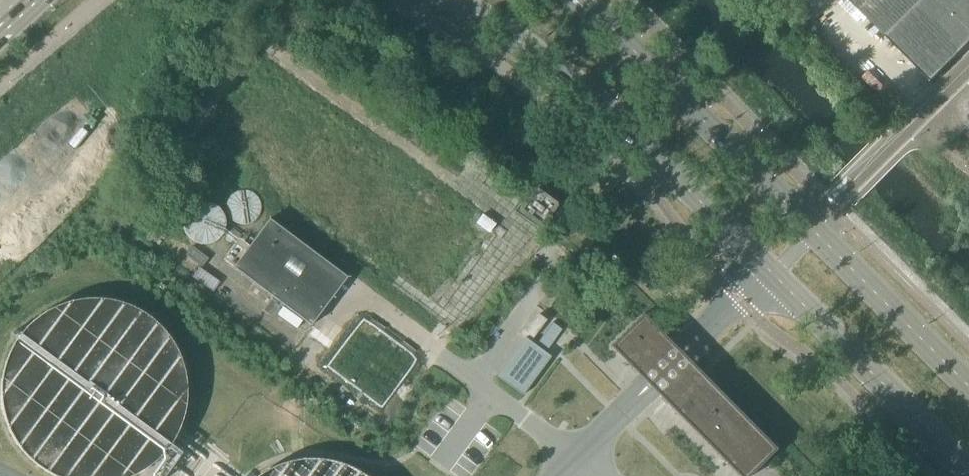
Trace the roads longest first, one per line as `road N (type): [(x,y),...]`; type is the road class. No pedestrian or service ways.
road 1 (primary): [(451,0),(609,113),(765,272)]
road 2 (primary): [(814,224),(582,0)]
road 3 (primary): [(765,272),(968,475)]
road 4 (primary): [(968,382),(814,224)]

